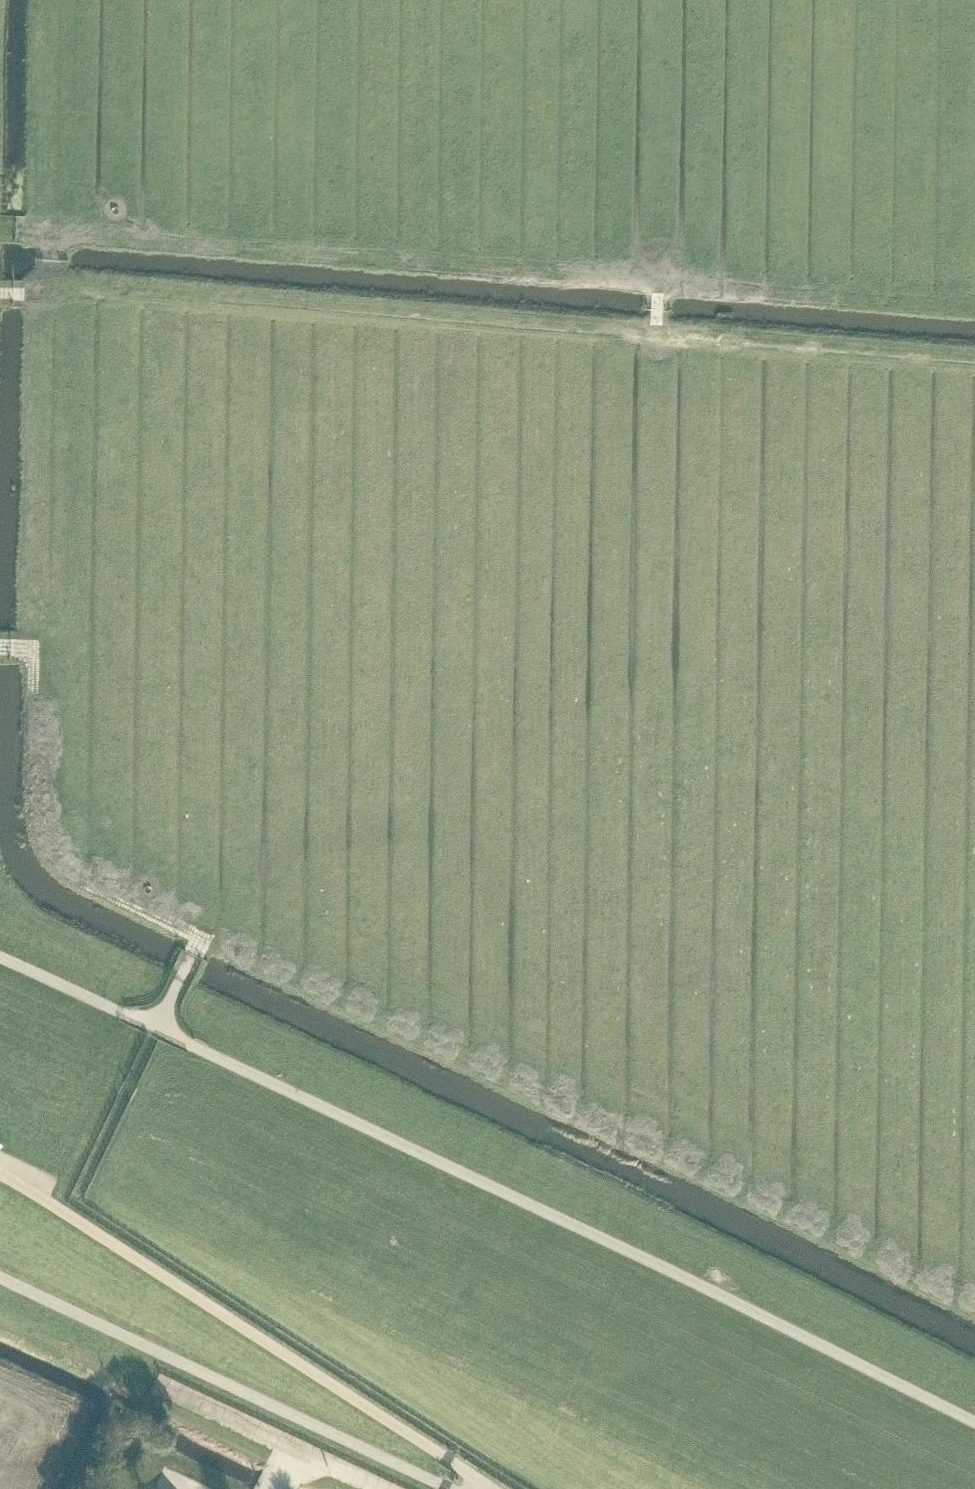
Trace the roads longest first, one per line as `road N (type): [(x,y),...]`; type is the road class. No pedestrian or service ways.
road 1 (unclassified): [(451,1488),(0,1277)]

